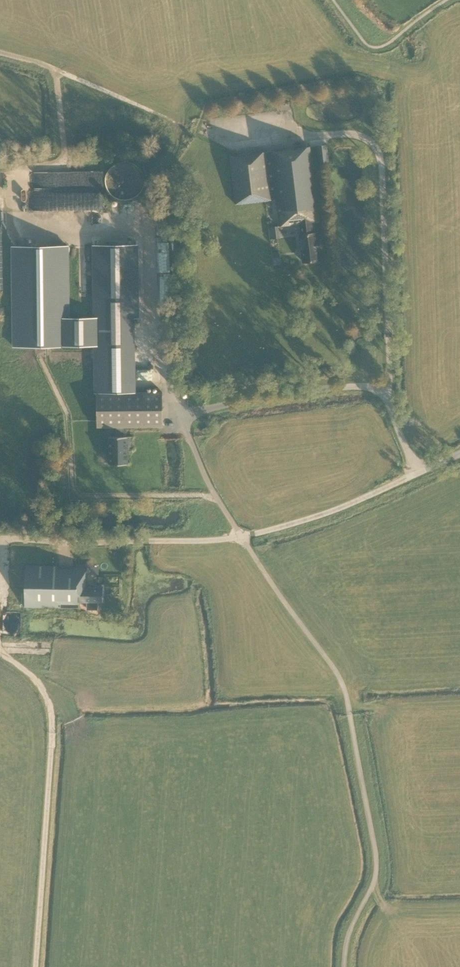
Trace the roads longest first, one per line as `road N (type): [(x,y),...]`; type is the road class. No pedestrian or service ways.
road 1 (track): [(91,353),(42,354),(68,413),(74,493),(214,494)]
road 2 (track): [(0,653),(28,674),(51,716),(35,966)]
road 3 (track): [(228,145),(0,51)]
road 4 (unclassified): [(241,537),(309,519),(417,472)]
road 5 (track): [(241,537),(179,413)]

